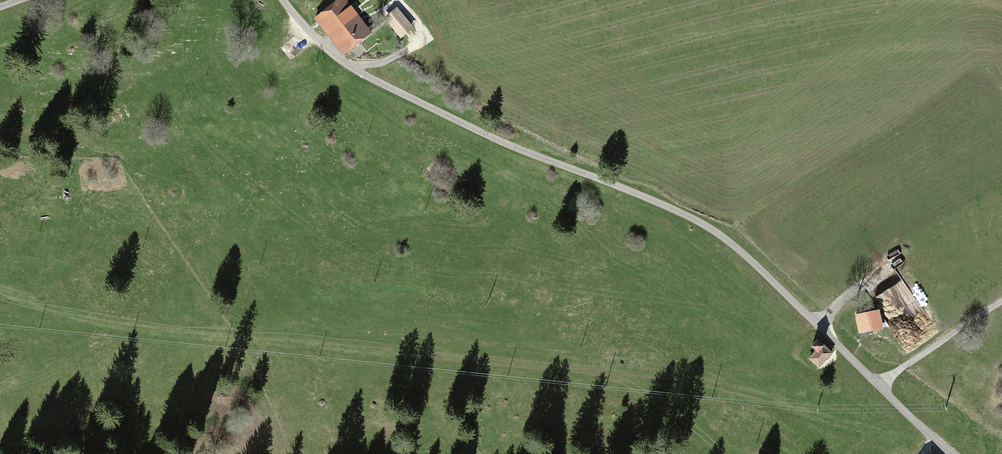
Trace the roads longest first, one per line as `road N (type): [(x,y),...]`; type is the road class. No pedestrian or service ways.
road 1 (track): [(0,292),(204,339),(665,380),(835,423),(929,436)]
road 2 (unclassified): [(284,0),(324,49),(401,96),(719,234),(952,453)]
road 3 (track): [(879,384),(1001,300)]

